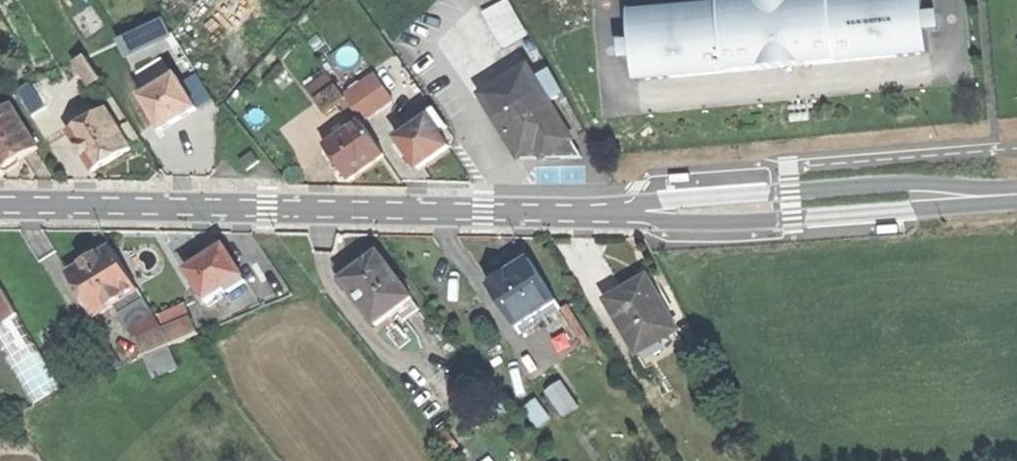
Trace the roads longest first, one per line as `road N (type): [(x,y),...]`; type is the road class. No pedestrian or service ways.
road 1 (secondary): [(0,207),(672,212),(1016,193)]

